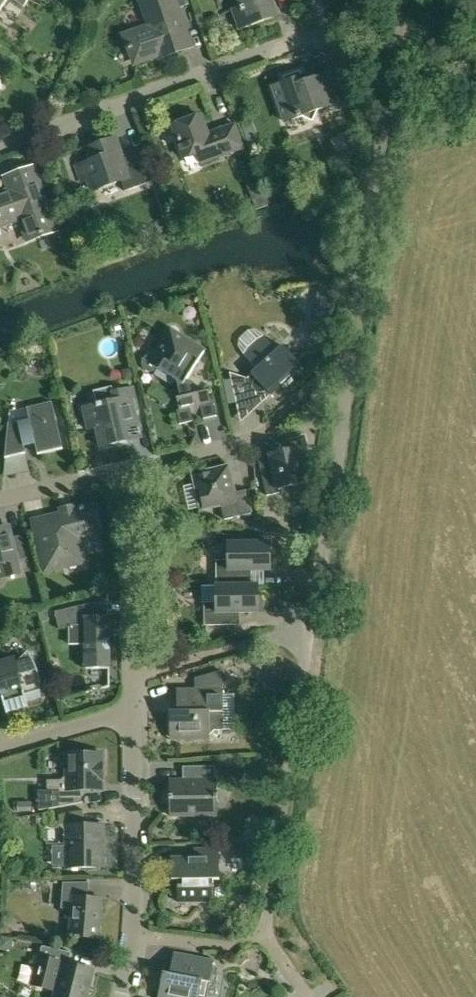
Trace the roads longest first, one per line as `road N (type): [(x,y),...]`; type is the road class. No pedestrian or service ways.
road 1 (residential): [(405,0),(268,935)]
road 2 (residential): [(0,149),(329,35)]
road 3 (residential): [(136,707),(126,469)]
road 4 (residential): [(136,937),(136,707)]
road 5 (residential): [(0,745),(136,707)]
road 6 (residential): [(126,469),(260,435)]
road 7 (residential): [(136,937),(226,945),(268,935)]
road 8 (residential): [(0,500),(126,469)]

